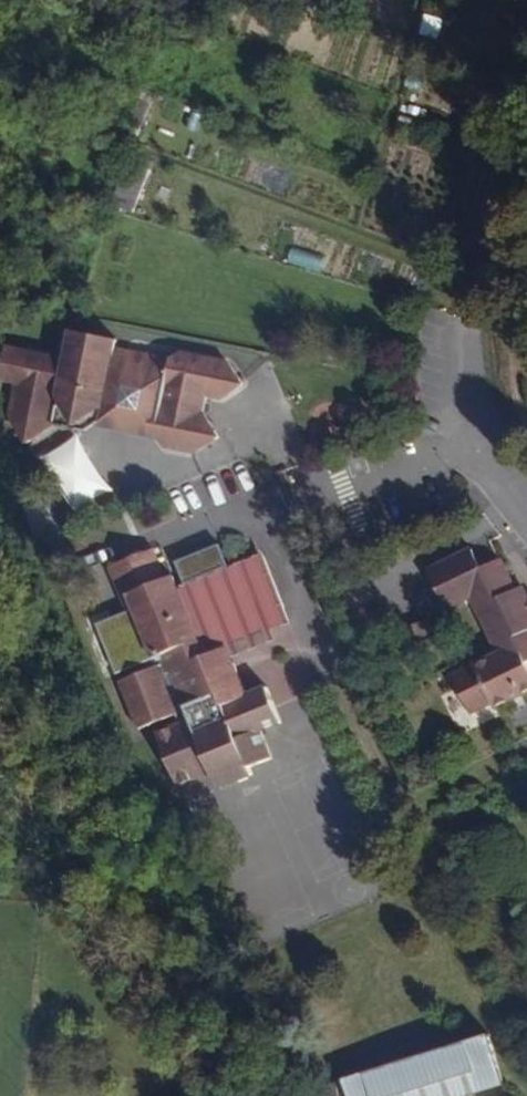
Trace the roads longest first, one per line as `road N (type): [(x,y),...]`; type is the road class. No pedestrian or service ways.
road 1 (track): [(458,412),(474,318),(481,198),(526,55)]

